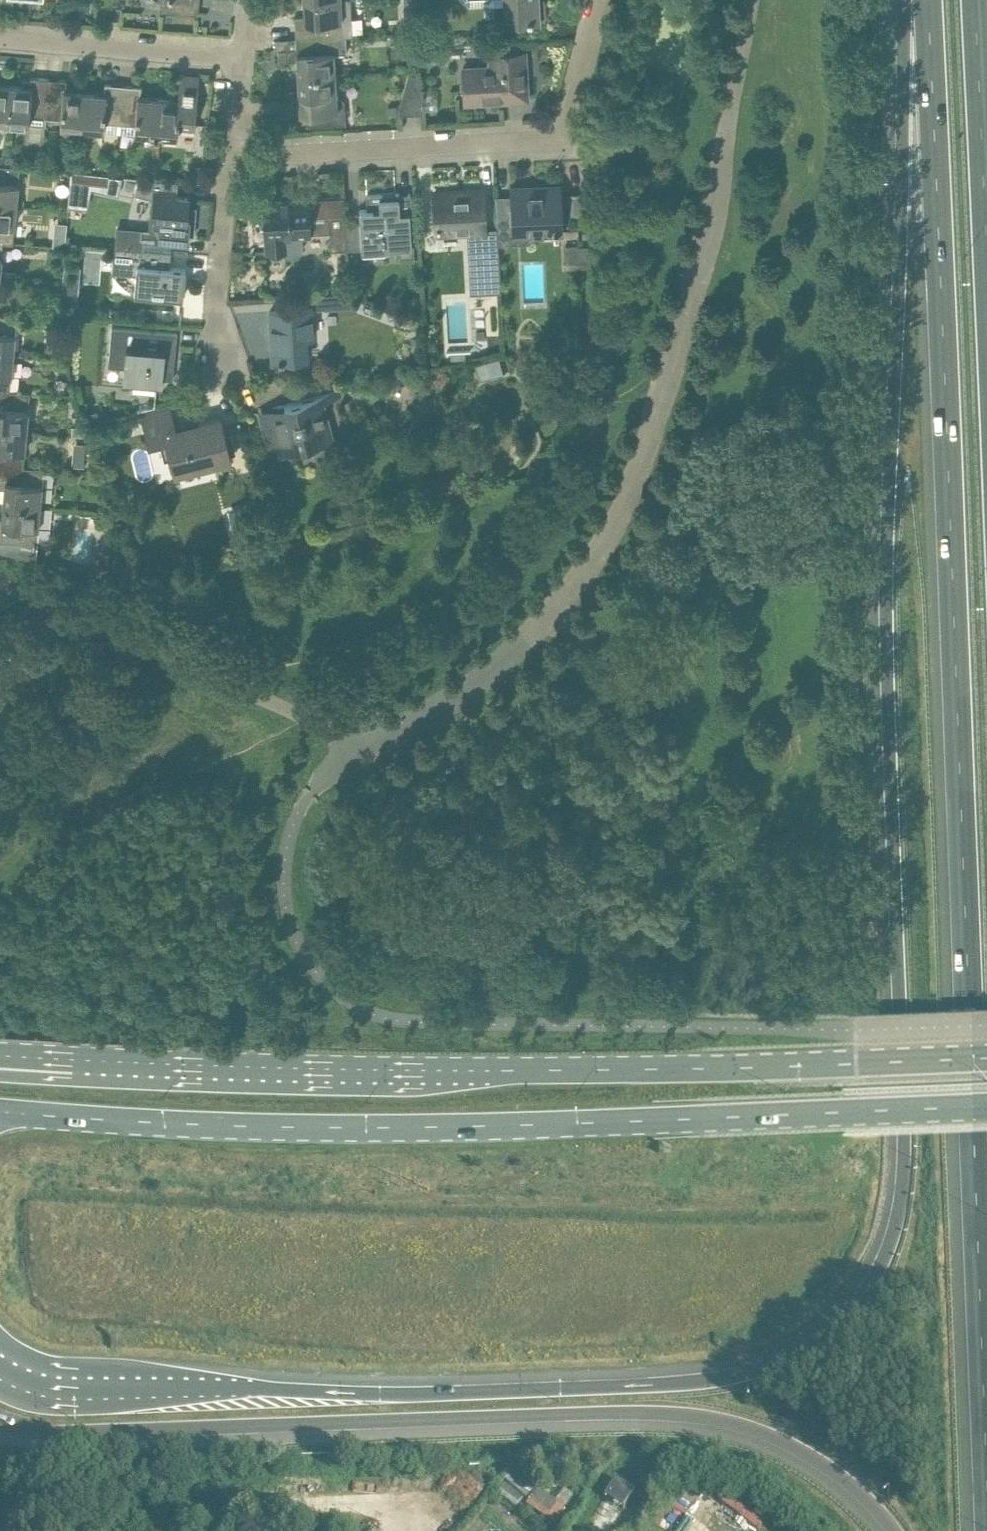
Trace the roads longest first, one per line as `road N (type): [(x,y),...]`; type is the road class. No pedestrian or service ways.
road 1 (motorway): [(926,0),(904,141),(887,595),(902,1185),(871,1283),(840,1321),(788,1356),(693,1380),(391,1394),(78,1388),(0,1366)]
road 2 (motorway): [(929,0),(986,1433)]
road 3 (primary): [(986,1057),(423,1076),(0,1056)]
road 4 (primary): [(0,1110),(391,1127),(986,1110)]
road 5 (motorway): [(0,1424),(40,1434),(685,1417),(795,1449),(855,1491),(893,1530)]
road 6 (residential): [(604,0),(589,77),(556,134),(538,142),(239,155)]
road 7 (motorway): [(986,288),(975,0)]
road 8 (residential): [(244,57),(0,40)]
road 9 (residential): [(222,346),(239,155)]

